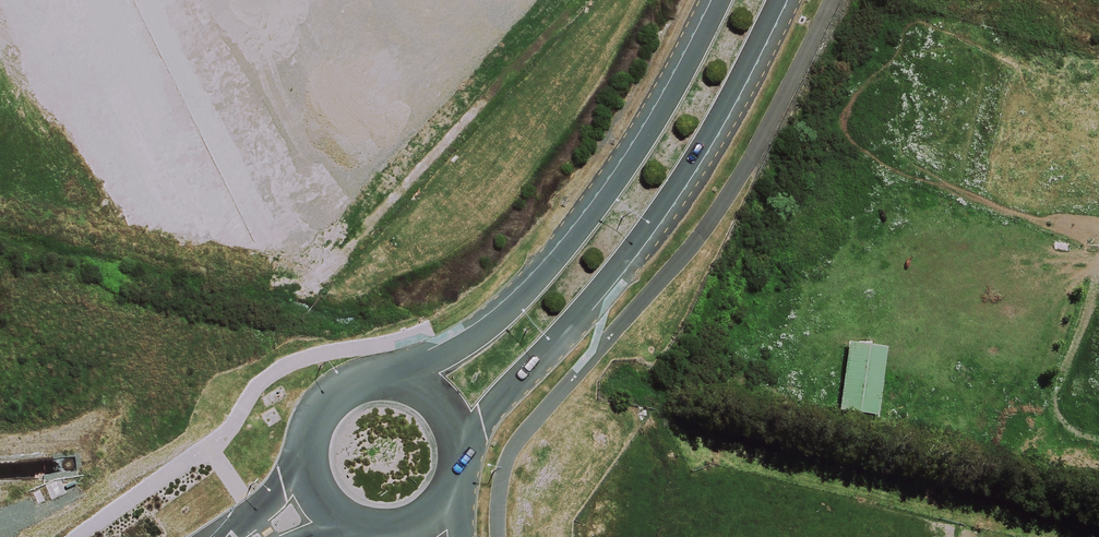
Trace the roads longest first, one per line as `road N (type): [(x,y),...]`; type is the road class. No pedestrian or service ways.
road 1 (secondary): [(778,0),(657,215),(458,455)]
road 2 (secondary): [(408,381),(490,325),(591,218),(666,108),(722,0)]
road 3 (secondary): [(307,438),(333,394),(382,377),(408,381)]
road 4 (secondary): [(229,536),(271,497),(307,438)]

